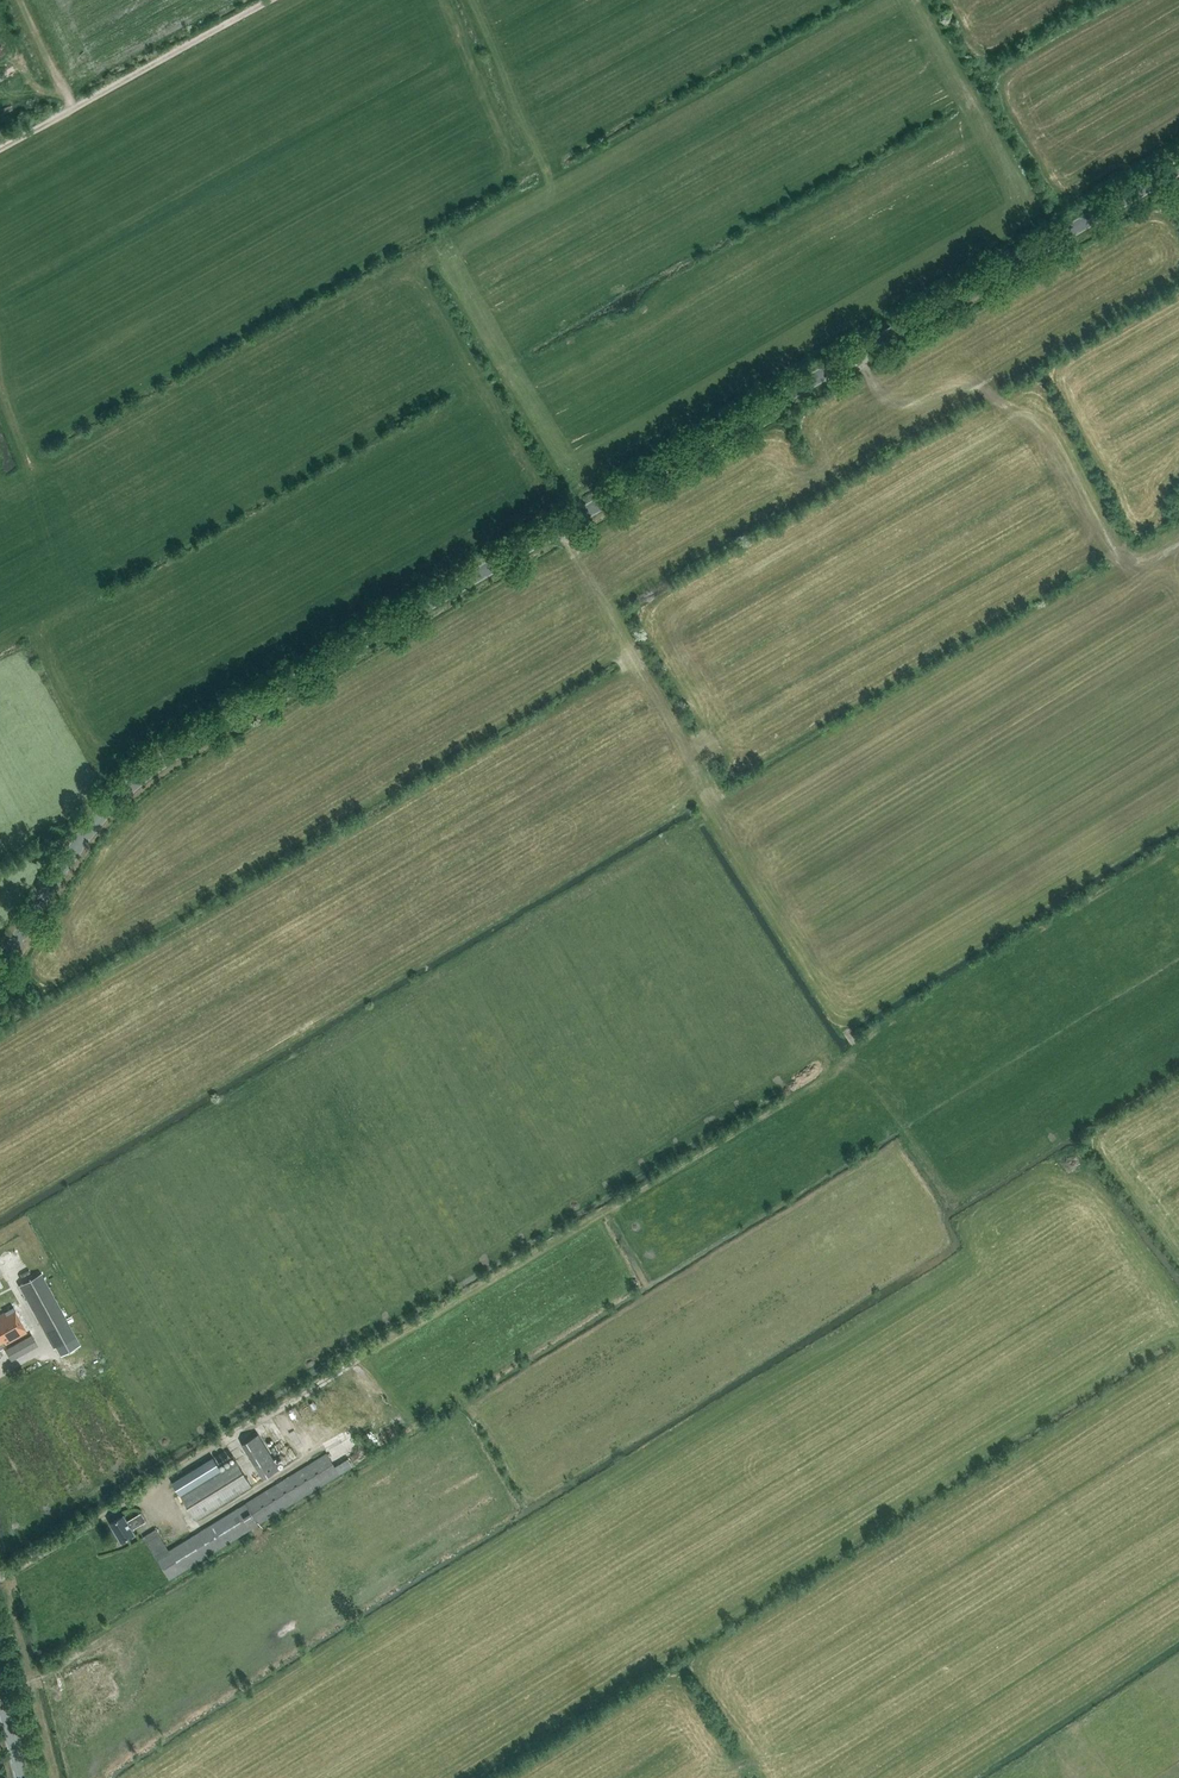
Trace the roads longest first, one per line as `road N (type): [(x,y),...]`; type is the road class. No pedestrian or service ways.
road 1 (tertiary): [(0,960),(91,824),(157,762),(1178,172)]

